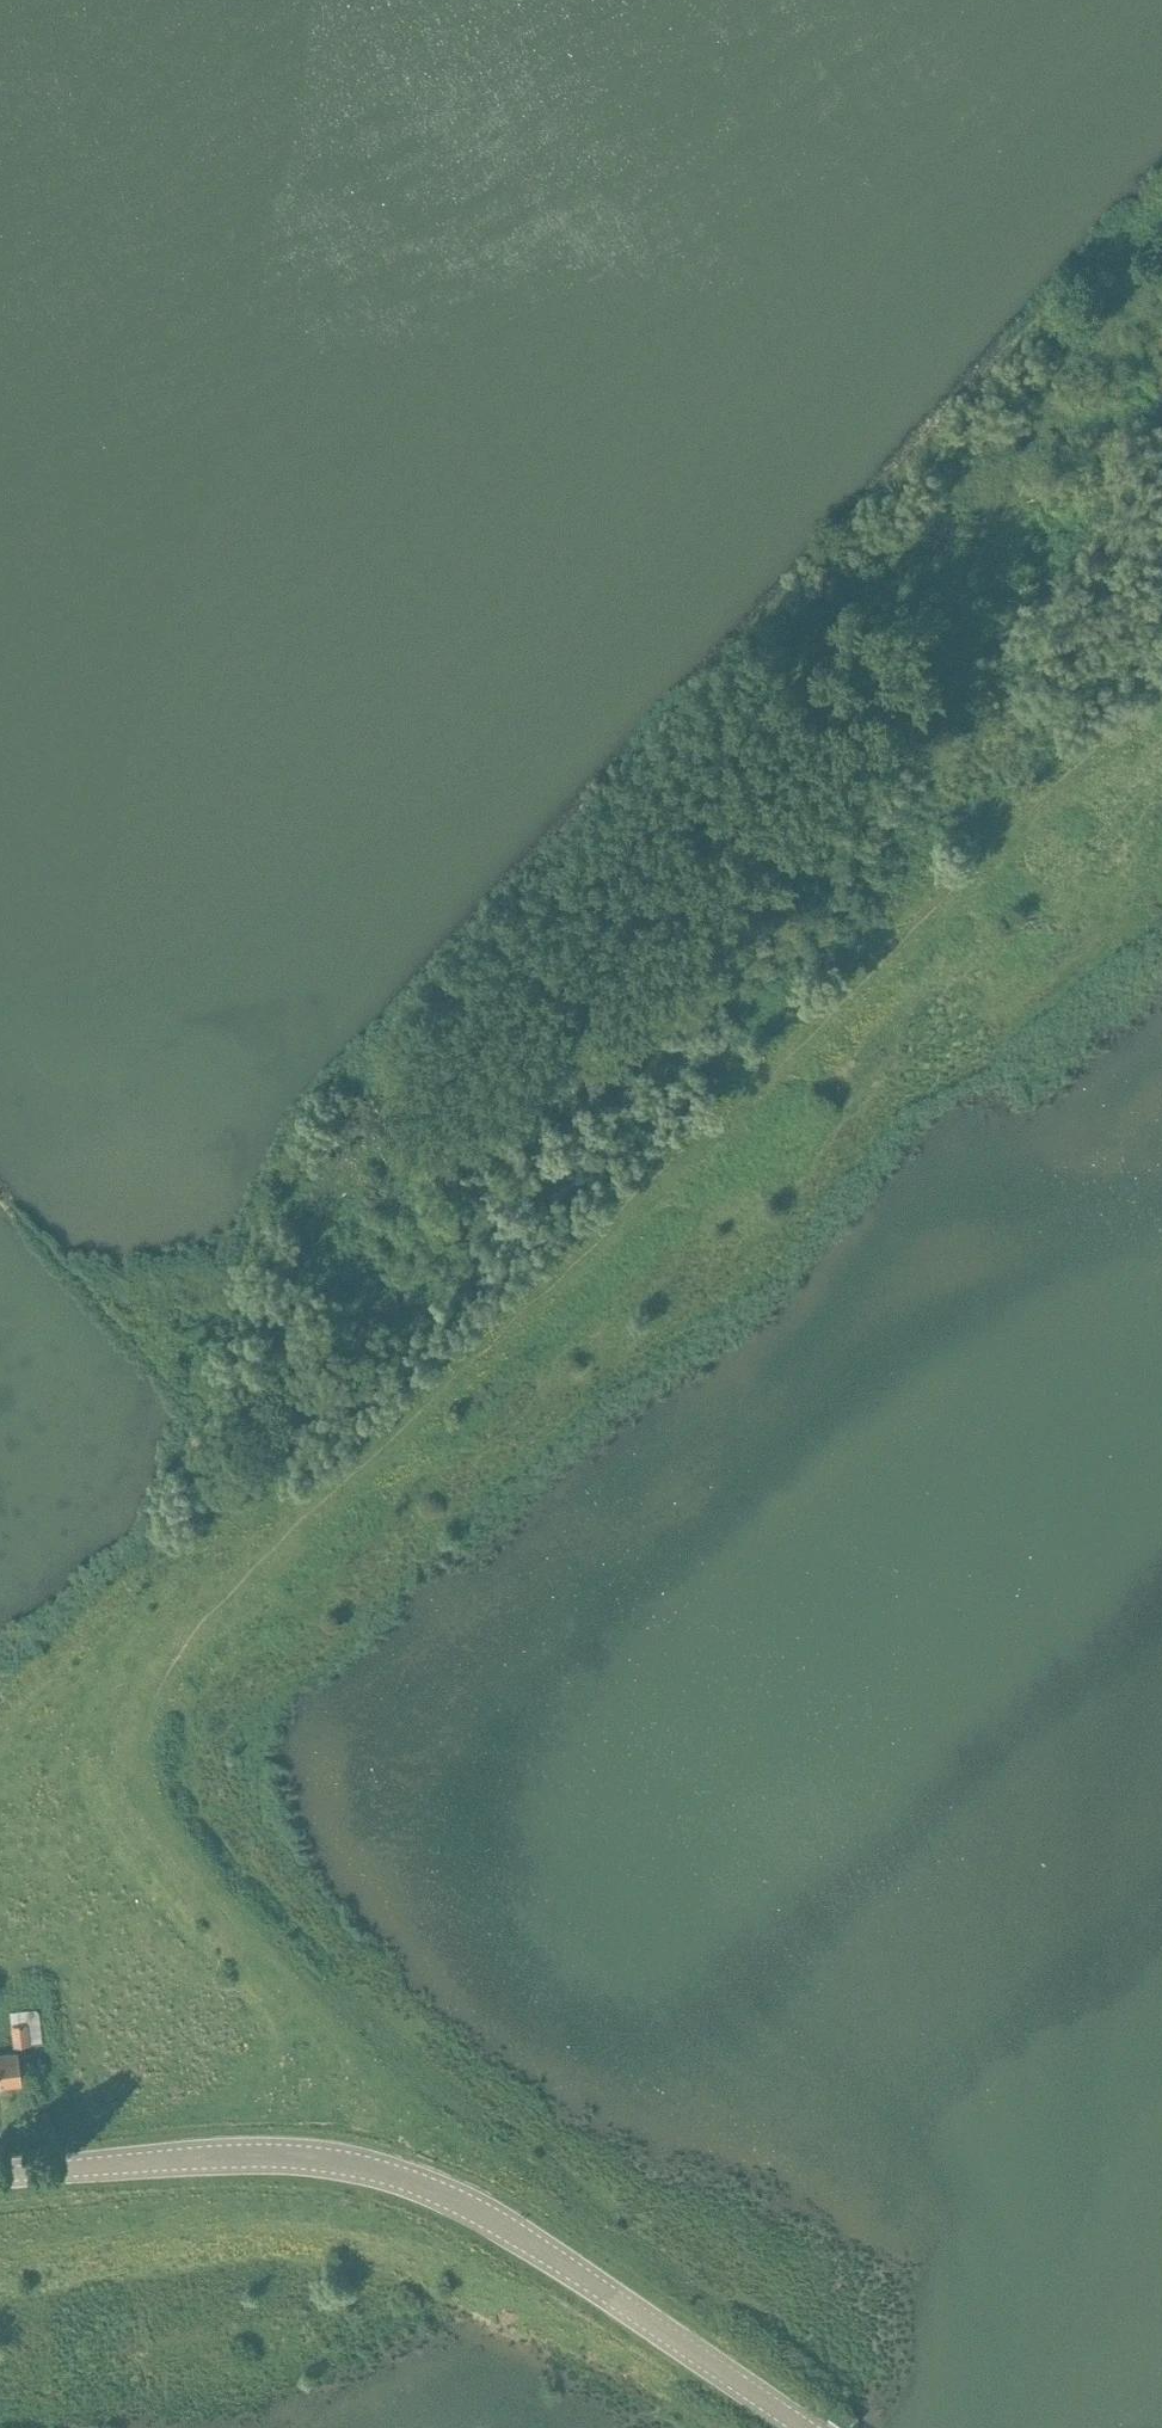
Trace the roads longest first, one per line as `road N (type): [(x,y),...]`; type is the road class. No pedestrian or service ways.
road 1 (secondary): [(802,2427),(456,2198),(338,2160),(217,2156),(0,2177)]

